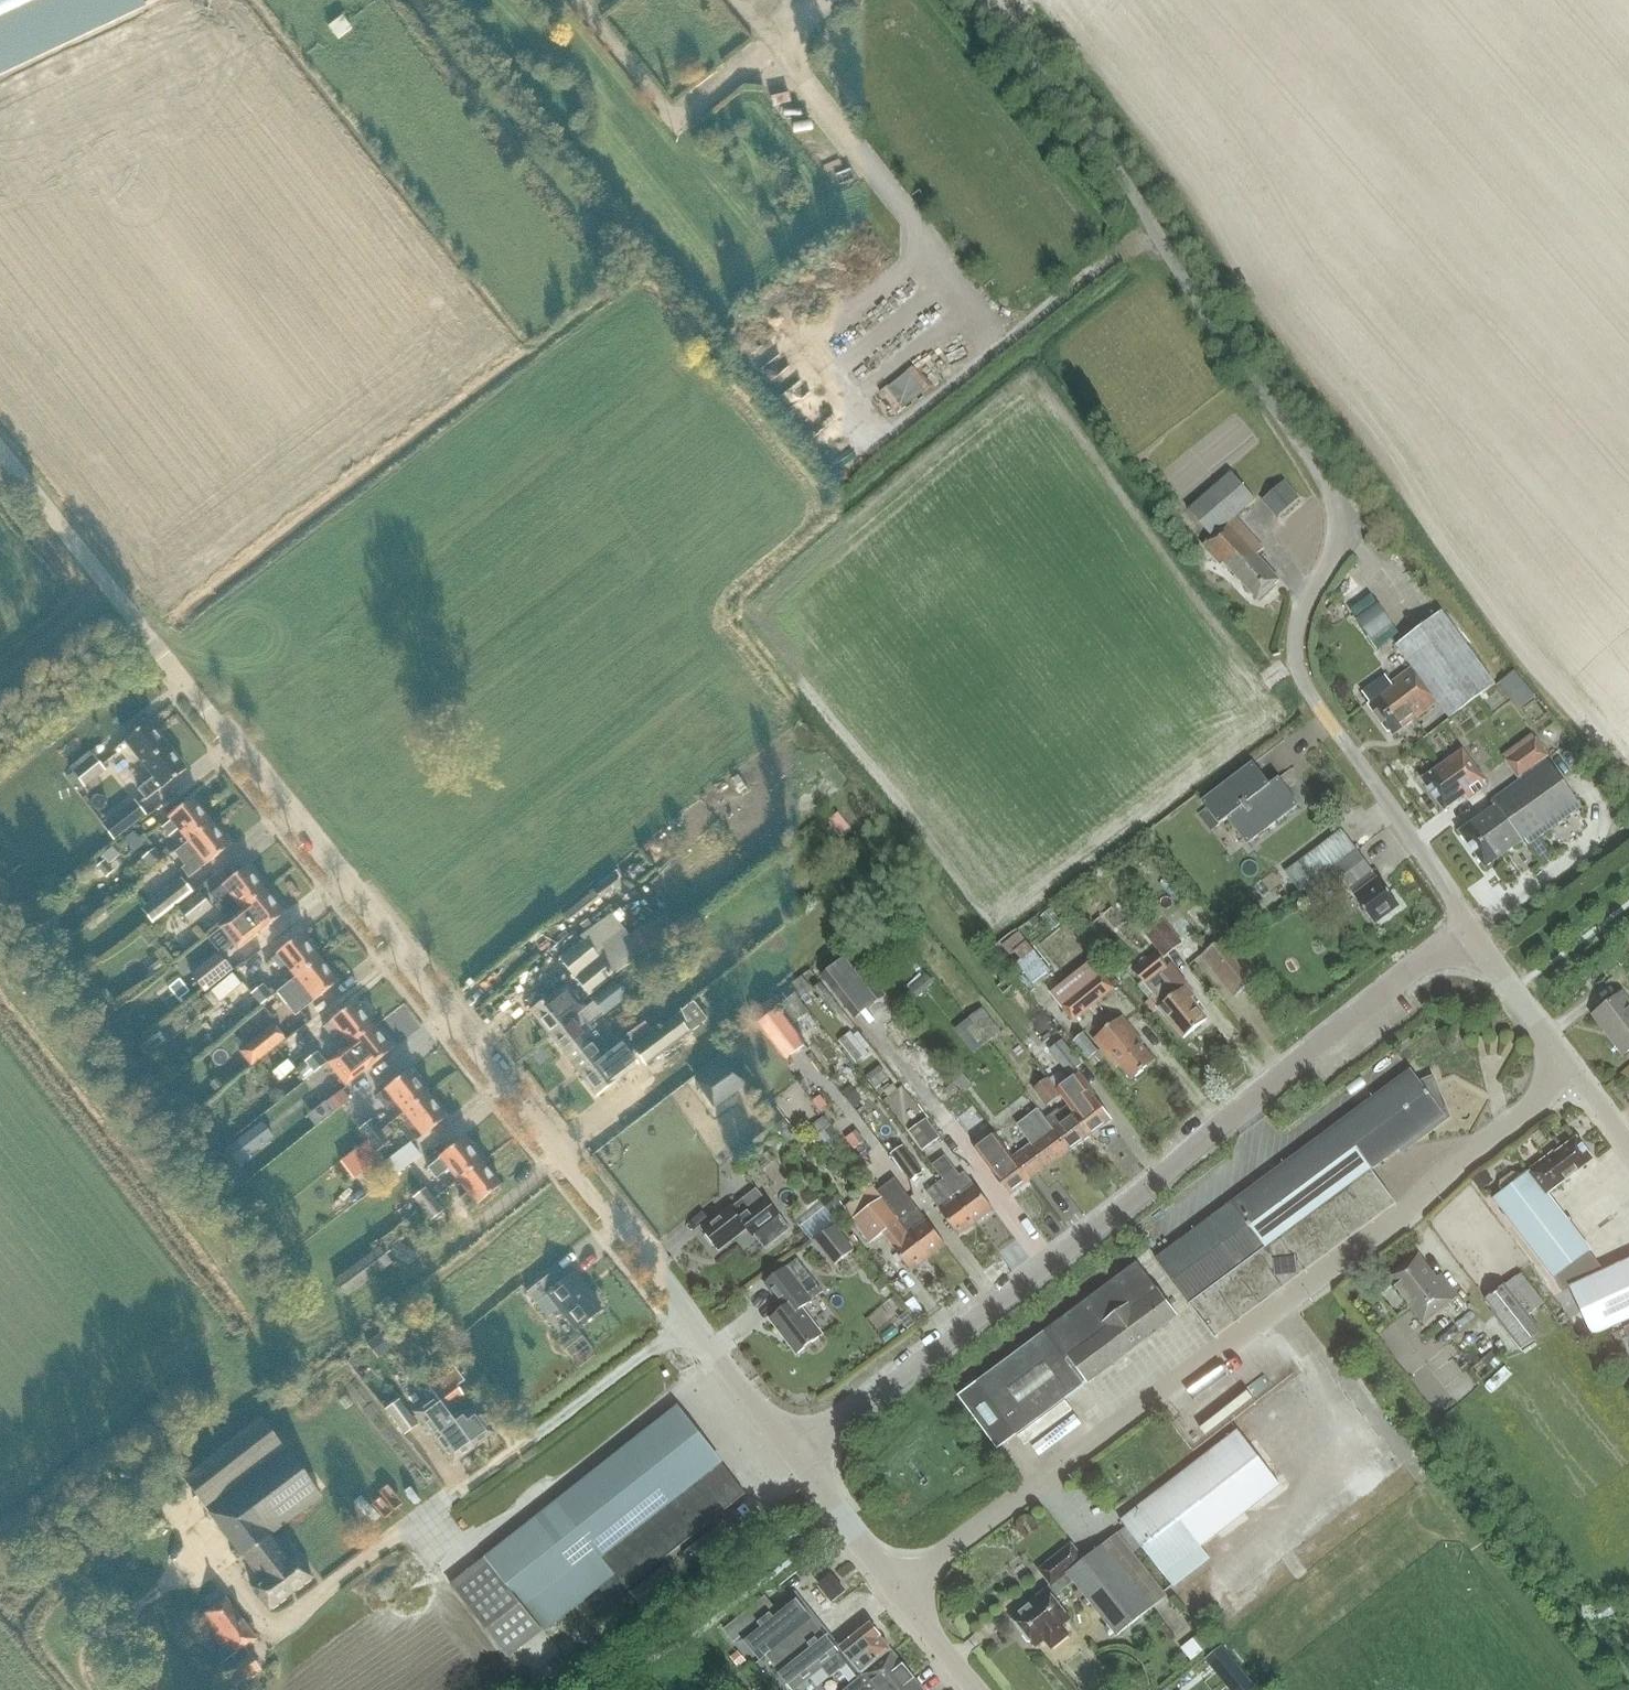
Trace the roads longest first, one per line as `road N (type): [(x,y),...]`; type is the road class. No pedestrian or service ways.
road 1 (unclassified): [(692,1319),(0,452)]
road 2 (unclassified): [(1471,927),(1302,684),(1293,650),(1301,602),(1327,562),(1338,519),(1313,464),(1186,286),(1120,171),(980,0)]
road 3 (residential): [(799,1456),(1471,927)]
road 4 (residential): [(898,1589),(1279,1304),(1571,1071)]
road 5 (residential): [(162,1590),(211,1555),(272,1632),(692,1319)]
road 6 (track): [(227,1357),(265,1376),(295,1362),(561,1157)]
road 7 (unclassified): [(1571,1071),(1471,927)]
road 8 (unclassified): [(799,1456),(692,1319)]
road 9 (unclassified): [(898,1589),(799,1456)]
road 10 (track): [(95,1689),(84,1663),(95,1638),(162,1590)]
road 11 (unclassified): [(977,1689),(898,1589)]

